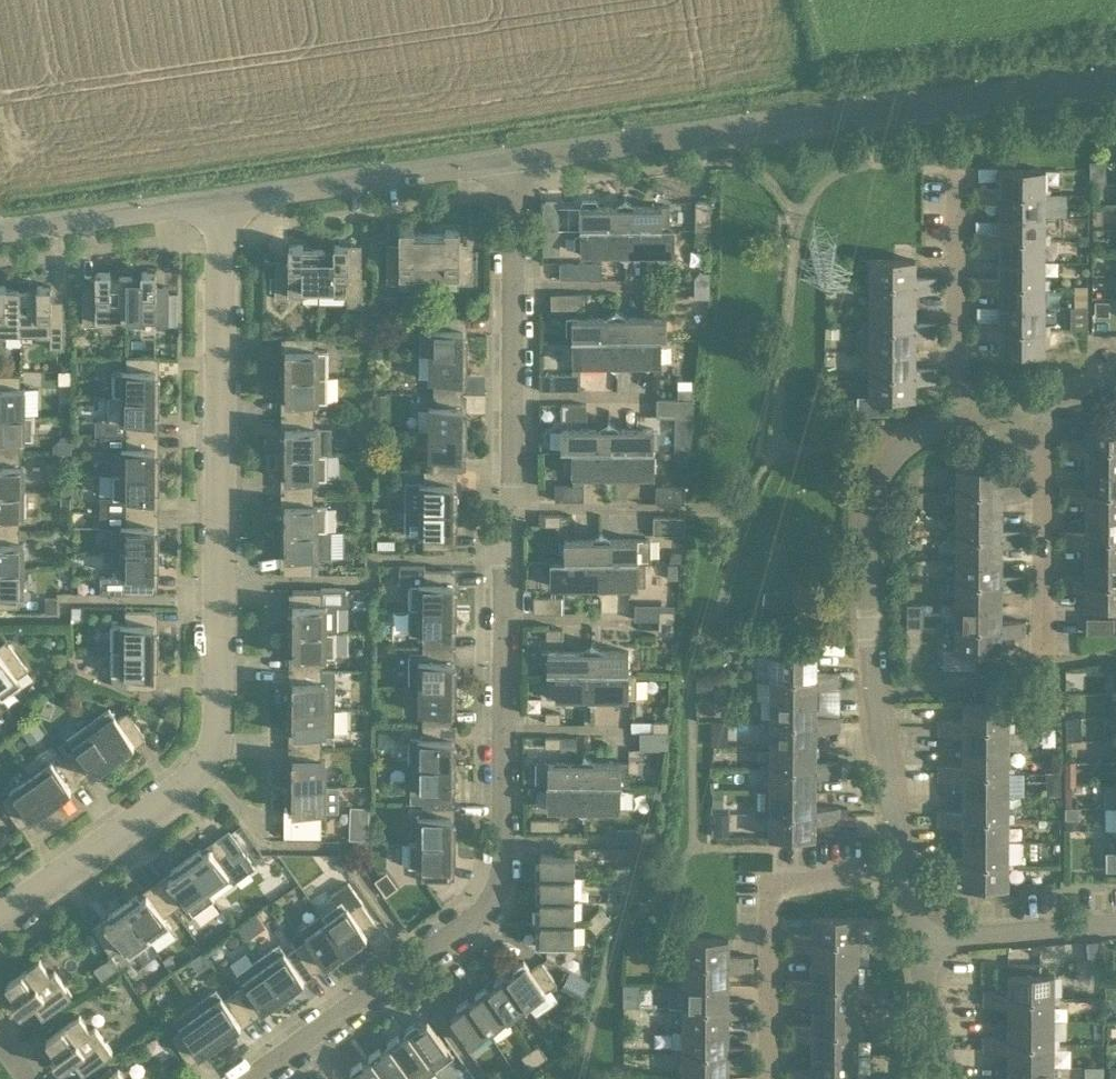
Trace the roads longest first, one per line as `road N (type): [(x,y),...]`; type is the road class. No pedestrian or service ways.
road 1 (residential): [(249,1078),(484,910),(499,886),(510,159)]
road 2 (residential): [(0,914),(193,781),(220,733),(228,199)]
road 3 (residential): [(898,865),(874,693),(869,506),(904,443),(955,420)]
road 4 (residential): [(769,1078),(770,886),(898,865)]
road 5 (residential): [(799,119),(1115,73)]
road 6 (residential): [(228,199),(510,159)]
road 7 (residential): [(955,420),(956,168)]
road 8 (residential): [(1044,654),(1044,402)]
road 9 (residential): [(510,159),(751,125)]
road 10 (residential): [(0,232),(228,199)]
road 11 (residential): [(1115,924),(917,939)]
road 12 (residential): [(938,1078),(917,939)]

